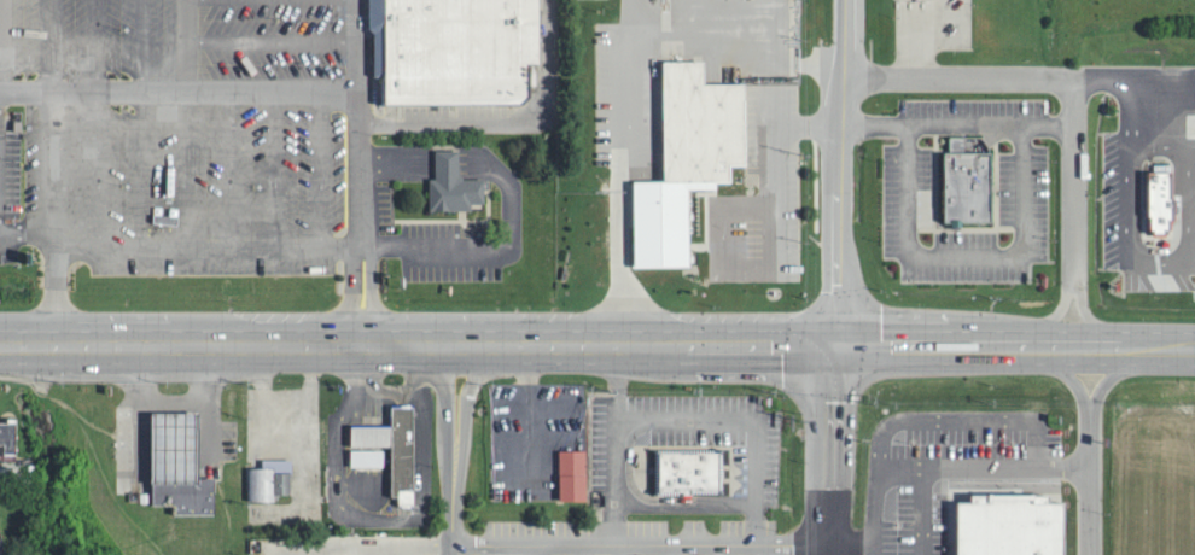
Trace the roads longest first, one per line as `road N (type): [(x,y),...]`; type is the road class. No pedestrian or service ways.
road 1 (primary): [(1194,347),(0,342)]
road 2 (residential): [(822,554),(844,0)]

